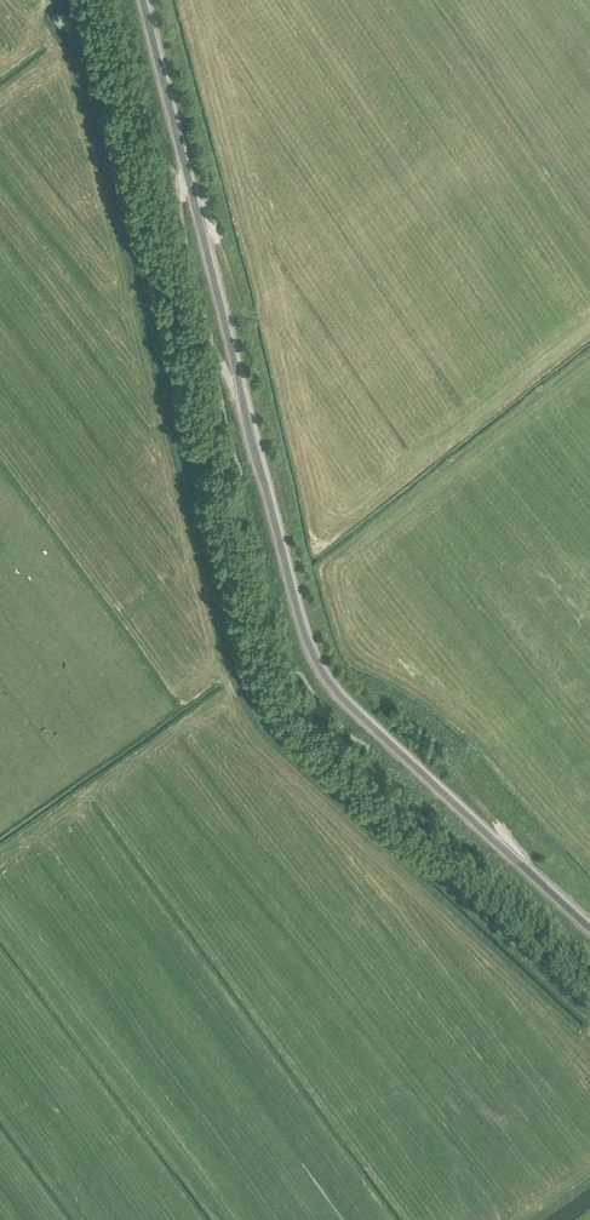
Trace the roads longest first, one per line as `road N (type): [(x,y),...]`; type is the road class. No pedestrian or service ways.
road 1 (unclassified): [(589,928),(361,713),(309,643),(142,0)]
road 2 (track): [(471,749),(464,779),(549,890)]
road 3 (track): [(267,327),(240,308),(217,222),(188,184)]

